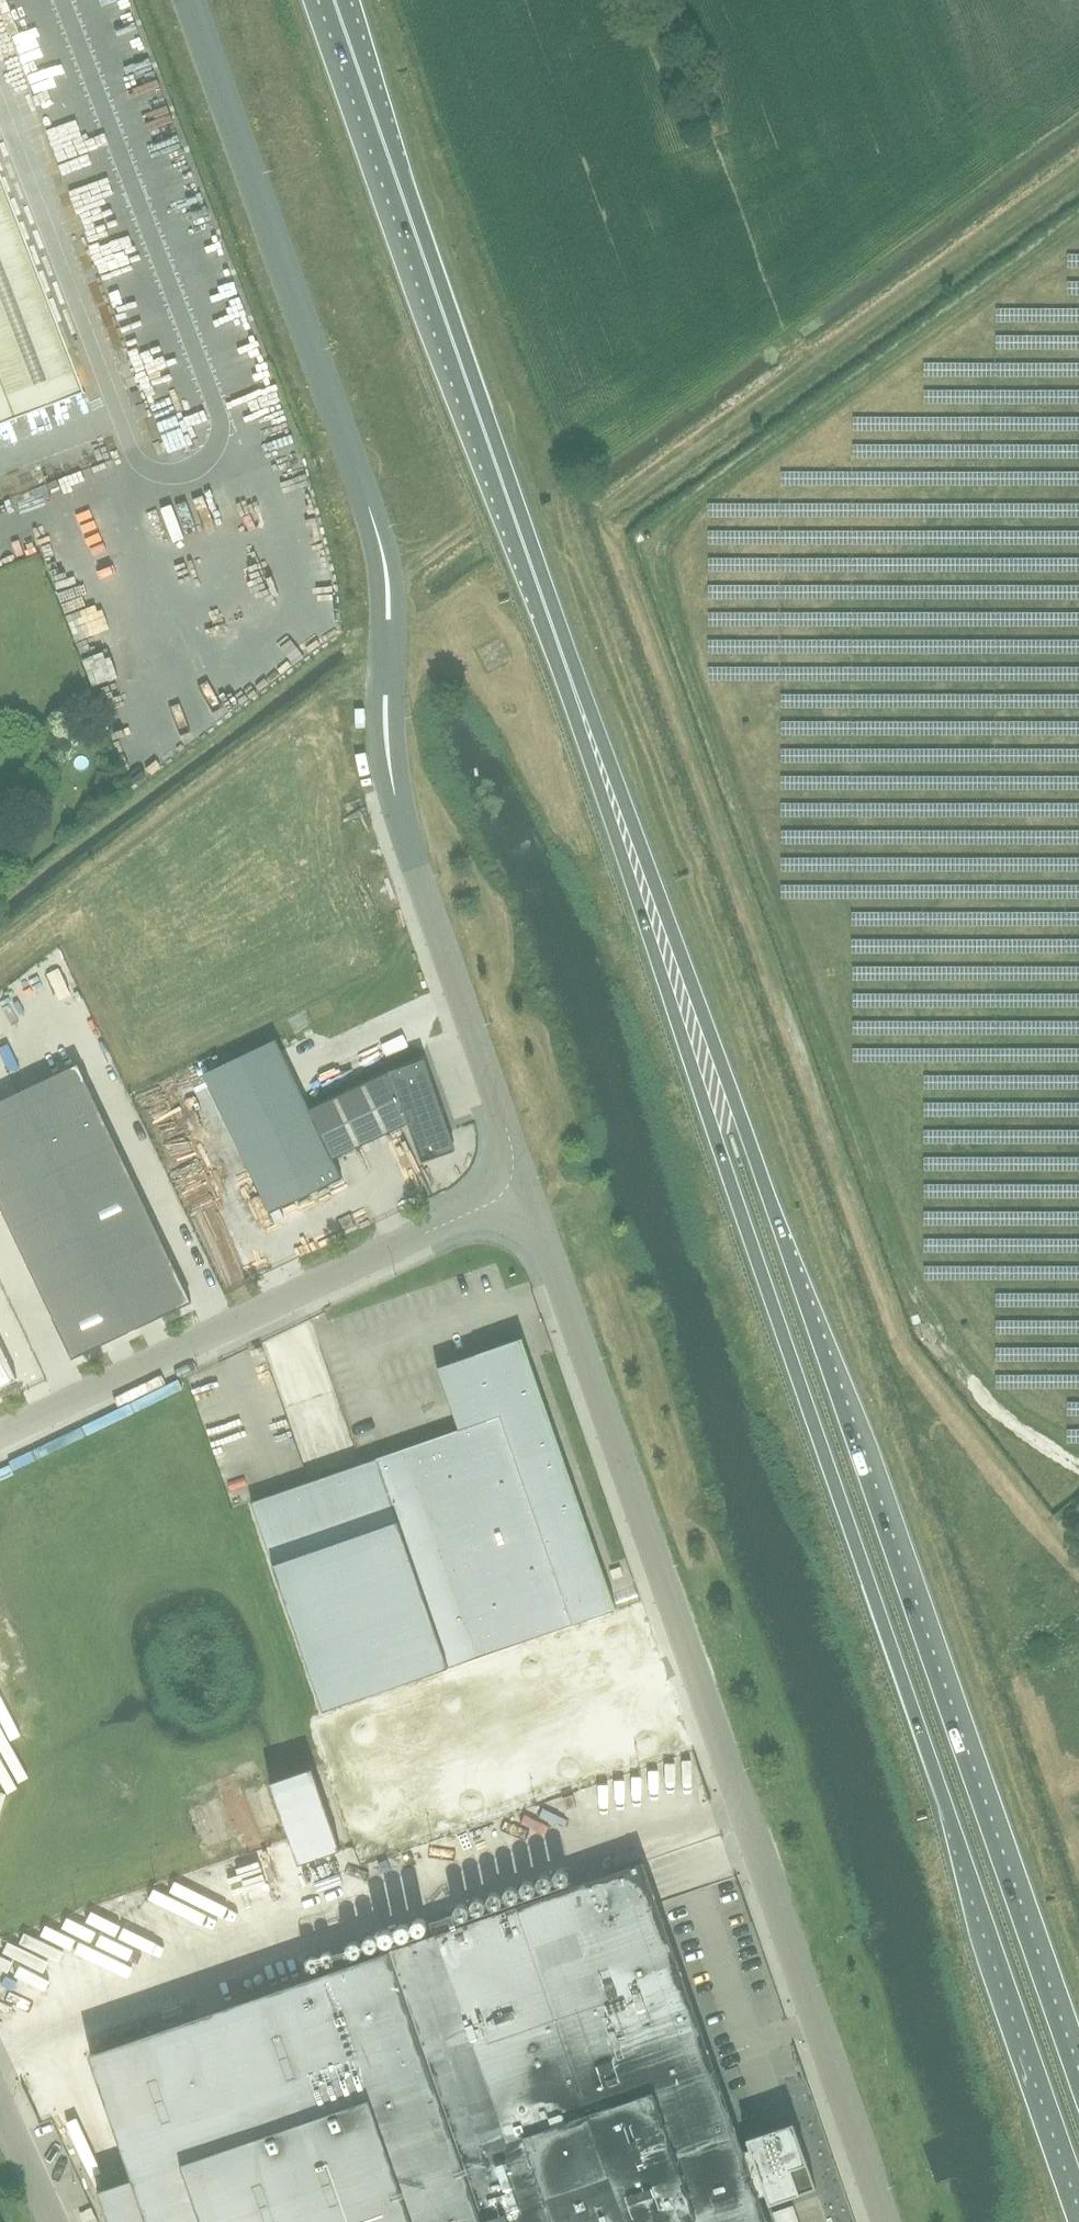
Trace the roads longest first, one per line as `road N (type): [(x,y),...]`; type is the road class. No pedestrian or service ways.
road 1 (trunk): [(668,958),(724,1169),(1078,2188)]
road 2 (unclassified): [(527,1184),(399,816),(386,713),(389,592),(375,523),(190,0)]
road 3 (trunk): [(1078,2088),(757,1165),(668,958)]
road 4 (unclassified): [(886,2221),(527,1184)]
road 5 (trunk): [(668,958),(335,0)]
road 6 (unclassified): [(527,1184),(0,1435)]
road 7 (unclassified): [(0,2109),(51,2221)]

